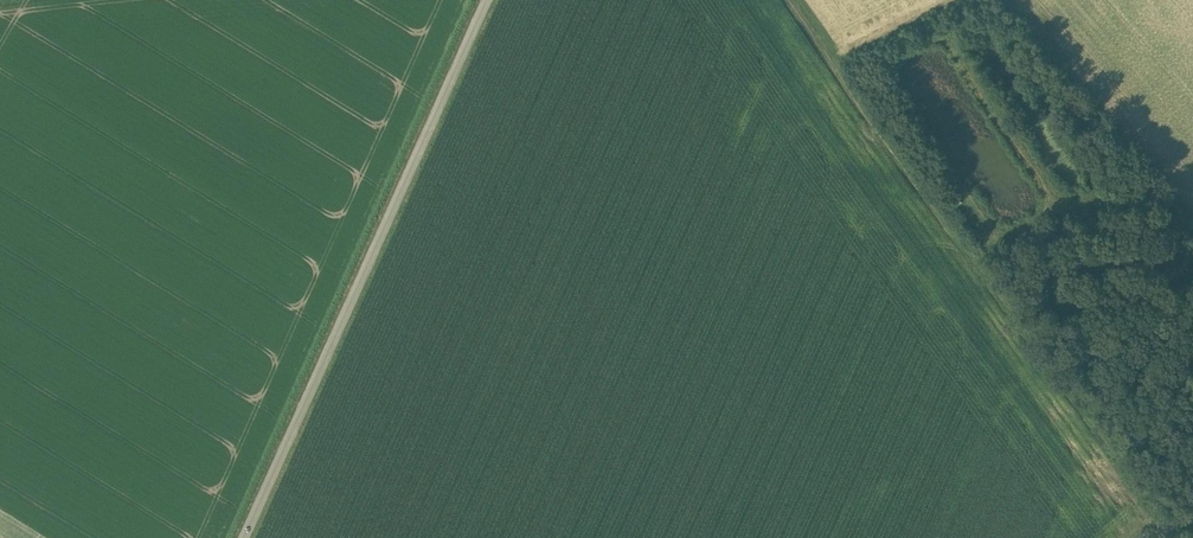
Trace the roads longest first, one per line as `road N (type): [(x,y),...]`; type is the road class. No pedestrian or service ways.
road 1 (track): [(793,0),(1166,523)]
road 2 (unclassified): [(487,0),(243,537)]

